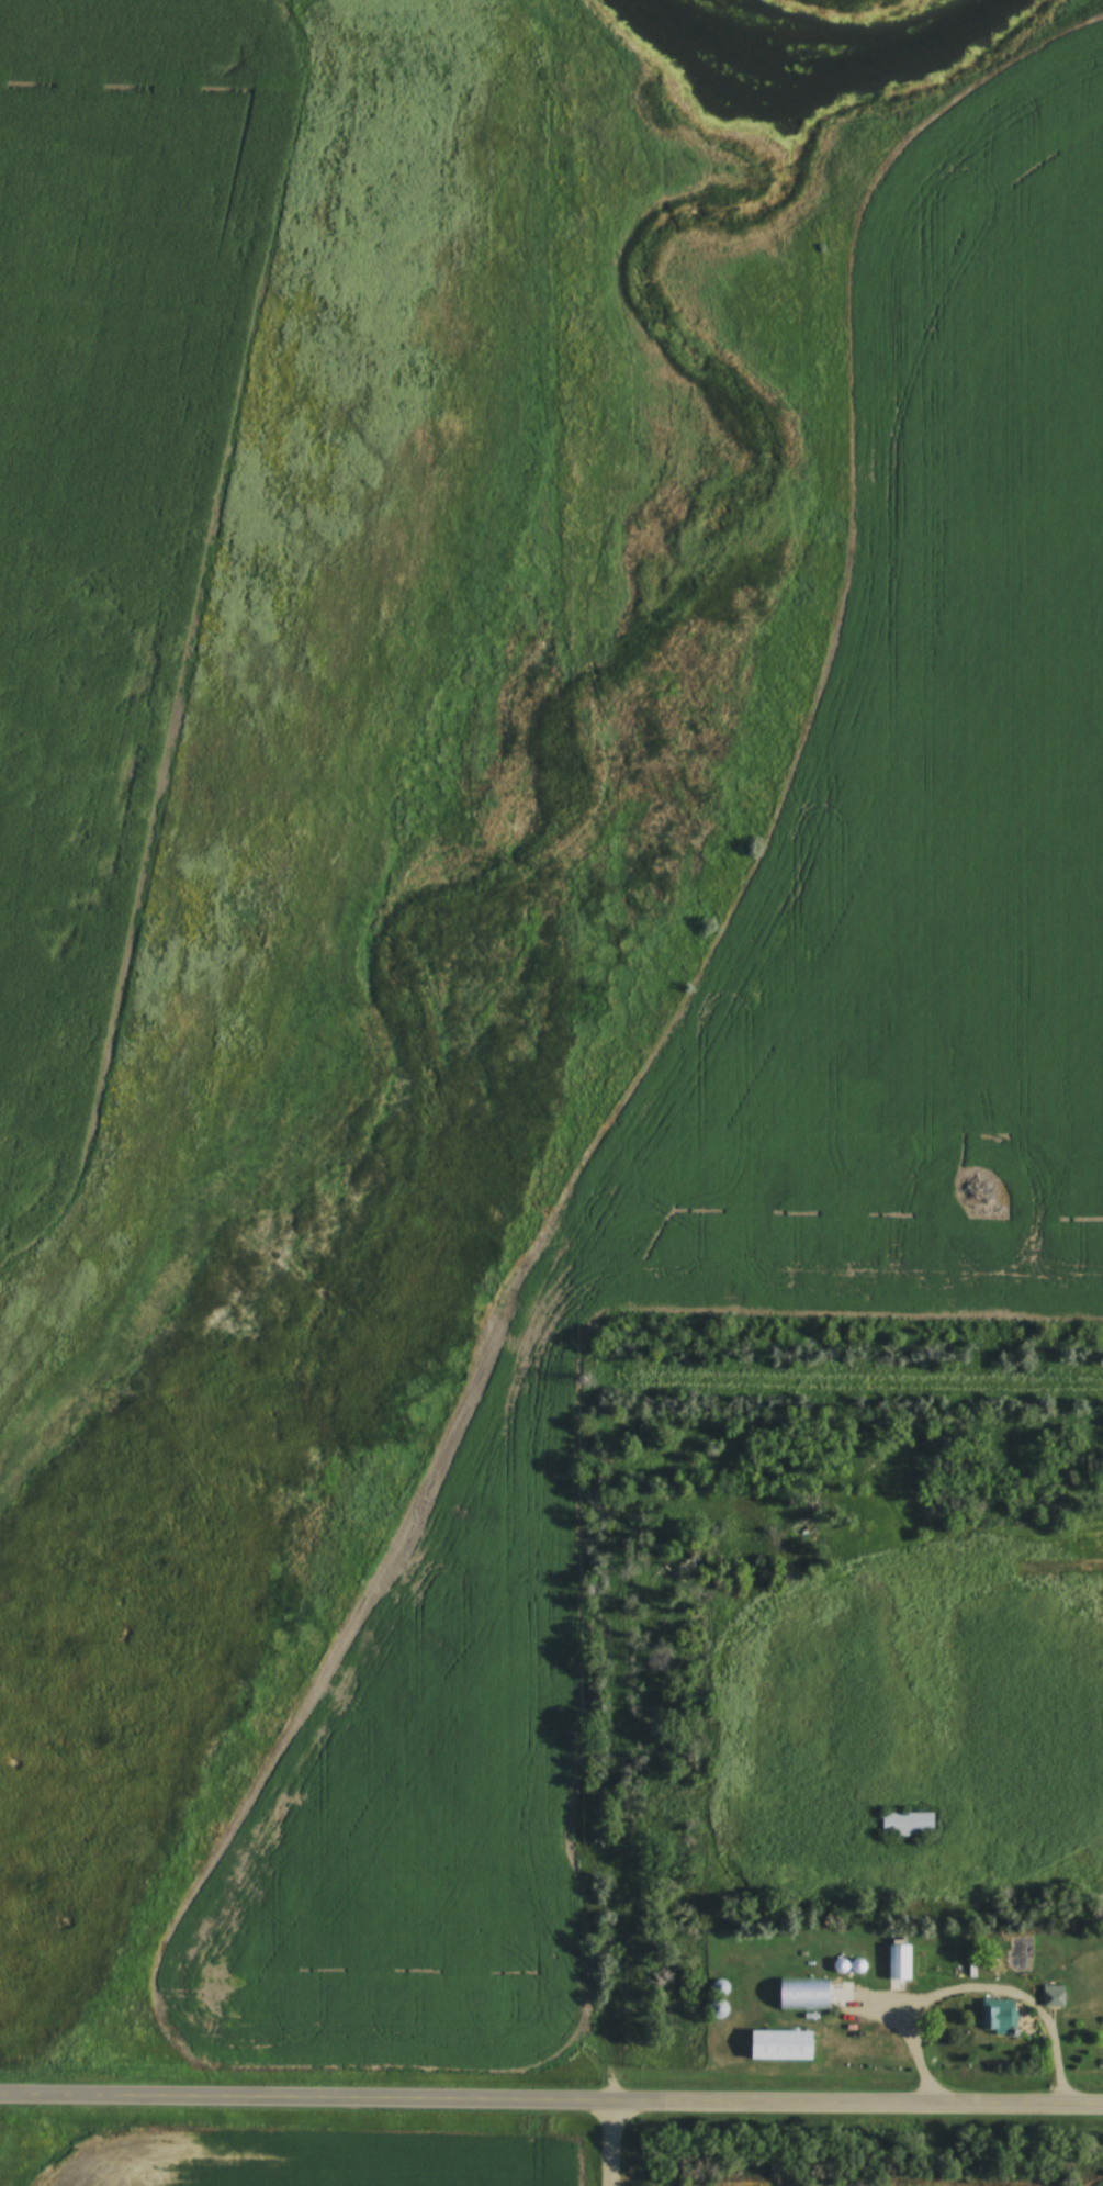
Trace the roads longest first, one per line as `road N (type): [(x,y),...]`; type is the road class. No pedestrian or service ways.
road 1 (tertiary): [(609,2098),(0,2096)]
road 2 (tertiary): [(1102,2099),(609,2098)]

